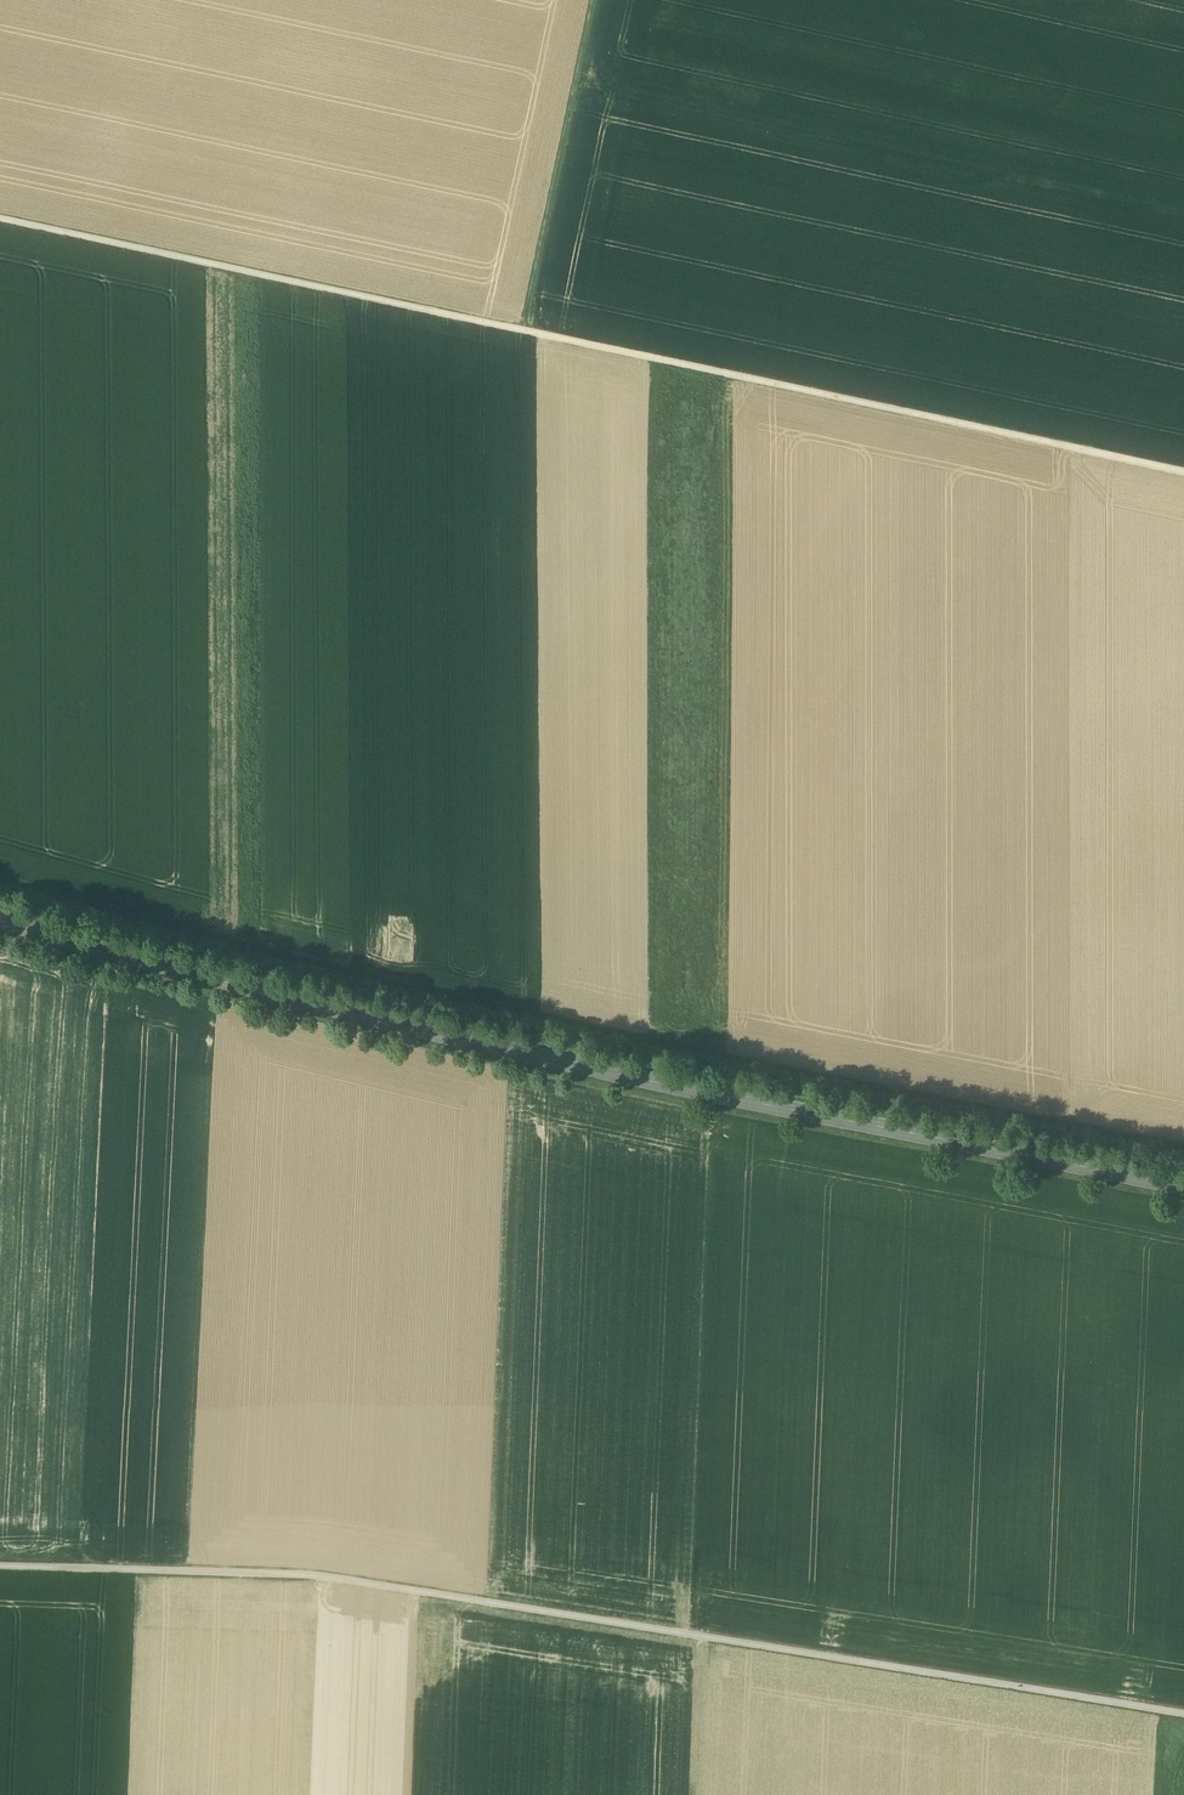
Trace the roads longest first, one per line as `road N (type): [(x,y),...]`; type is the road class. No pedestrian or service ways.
road 1 (tertiary): [(0,923),(207,982),(543,1061),(1183,1188)]
road 2 (track): [(1183,472),(0,224)]
road 3 (track): [(1183,1716),(320,1575),(0,1569)]
road 4 (track): [(591,0),(520,330)]

